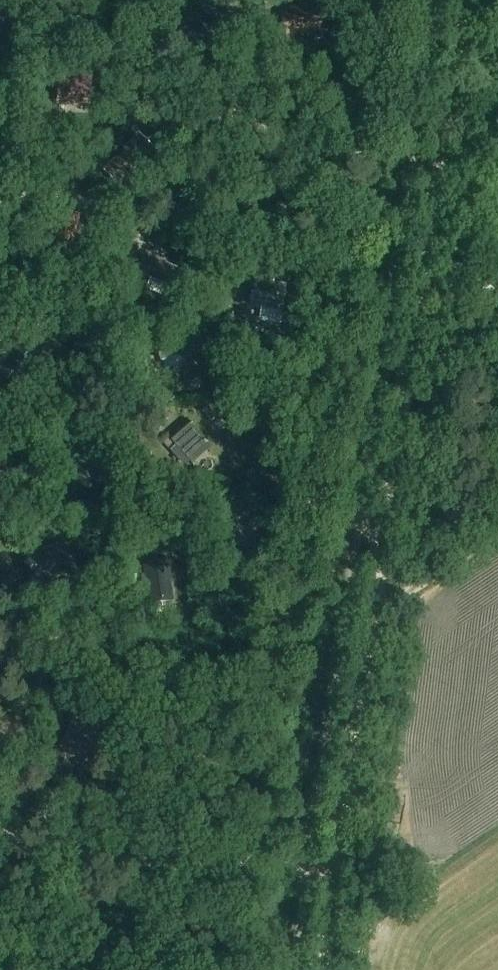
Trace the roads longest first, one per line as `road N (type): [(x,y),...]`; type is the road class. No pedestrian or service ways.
road 1 (track): [(445,103),(321,969)]
road 2 (track): [(0,834),(123,863),(307,867)]
road 3 (track): [(437,156),(315,153),(240,117),(279,48)]
road 4 (track): [(126,524),(161,490),(196,486),(299,499),(362,524)]
road 5 (track): [(349,604),(370,612),(497,532)]
road 6 (track): [(305,150),(225,171),(156,225)]
road 7 (track): [(299,499),(282,481),(264,407),(286,353)]
road 8 (track): [(0,658),(143,624)]

